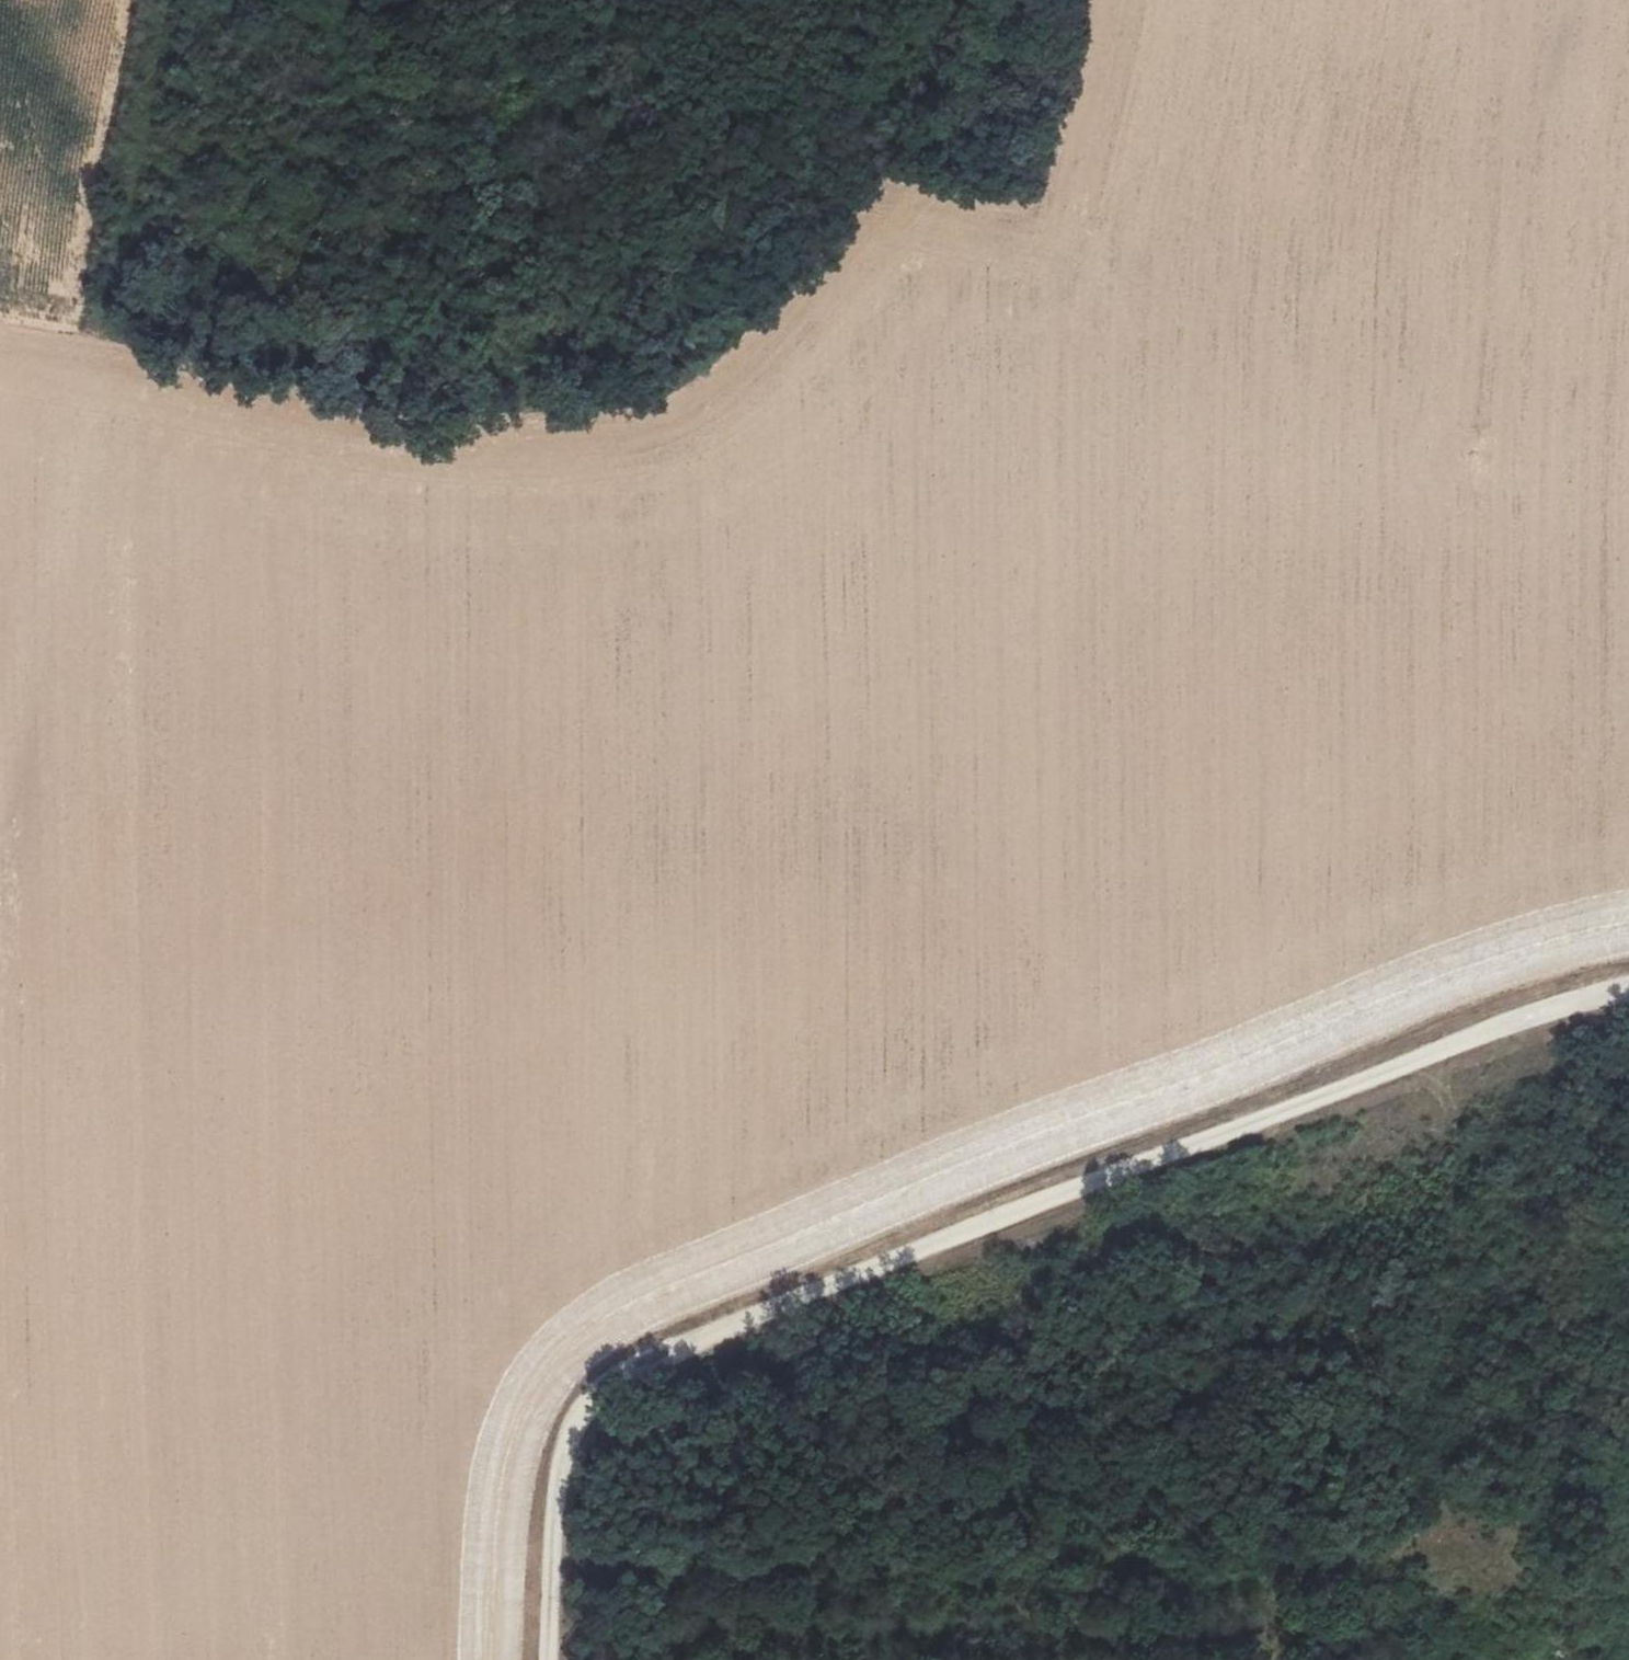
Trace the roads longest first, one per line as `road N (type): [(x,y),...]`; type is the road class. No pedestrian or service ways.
road 1 (unclassified): [(550,1659),(565,1455),(593,1399),(623,1376),(1038,1205),(1500,1028),(1628,987)]

